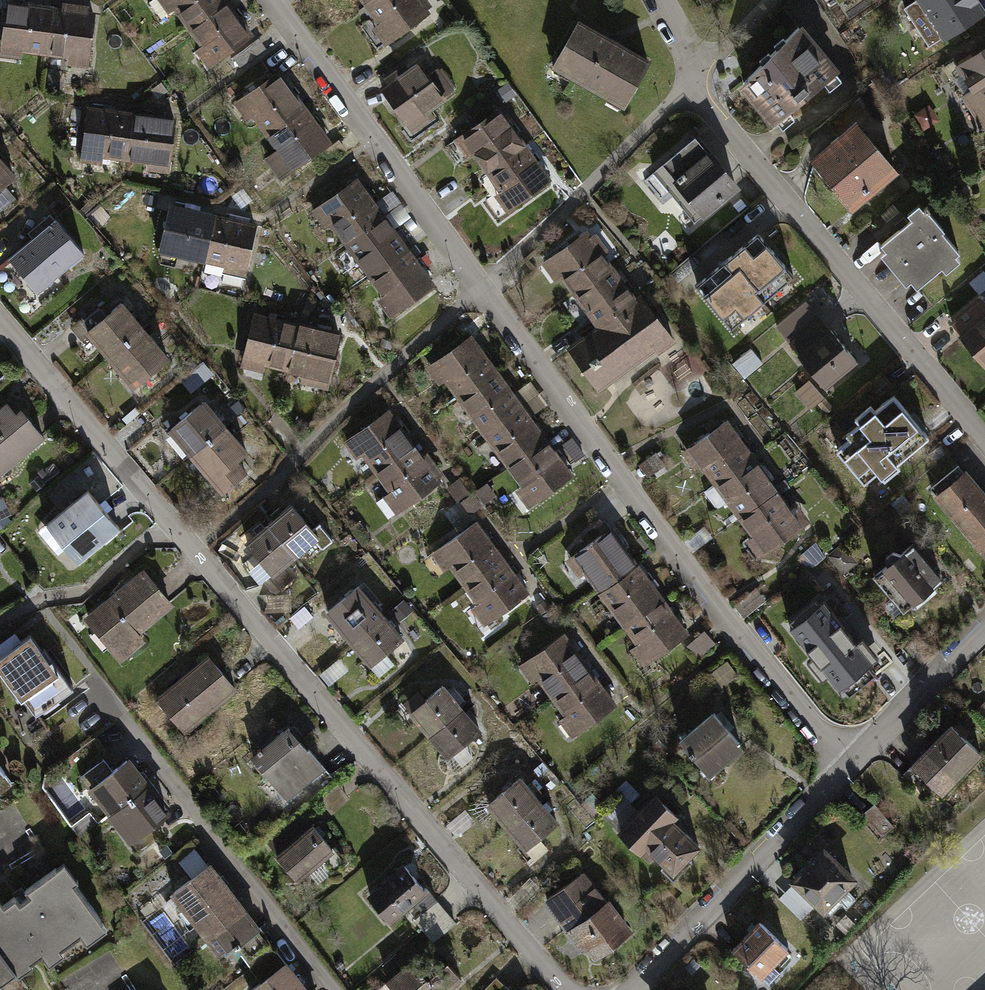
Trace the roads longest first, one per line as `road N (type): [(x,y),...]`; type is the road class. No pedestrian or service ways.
road 1 (residential): [(263,0),(657,535),(850,767)]
road 2 (residential): [(510,925),(0,318)]
road 3 (residential): [(659,0),(702,105),(984,441)]
road 4 (residential): [(629,989),(850,767)]
road 5 (residential): [(850,767),(984,634)]

